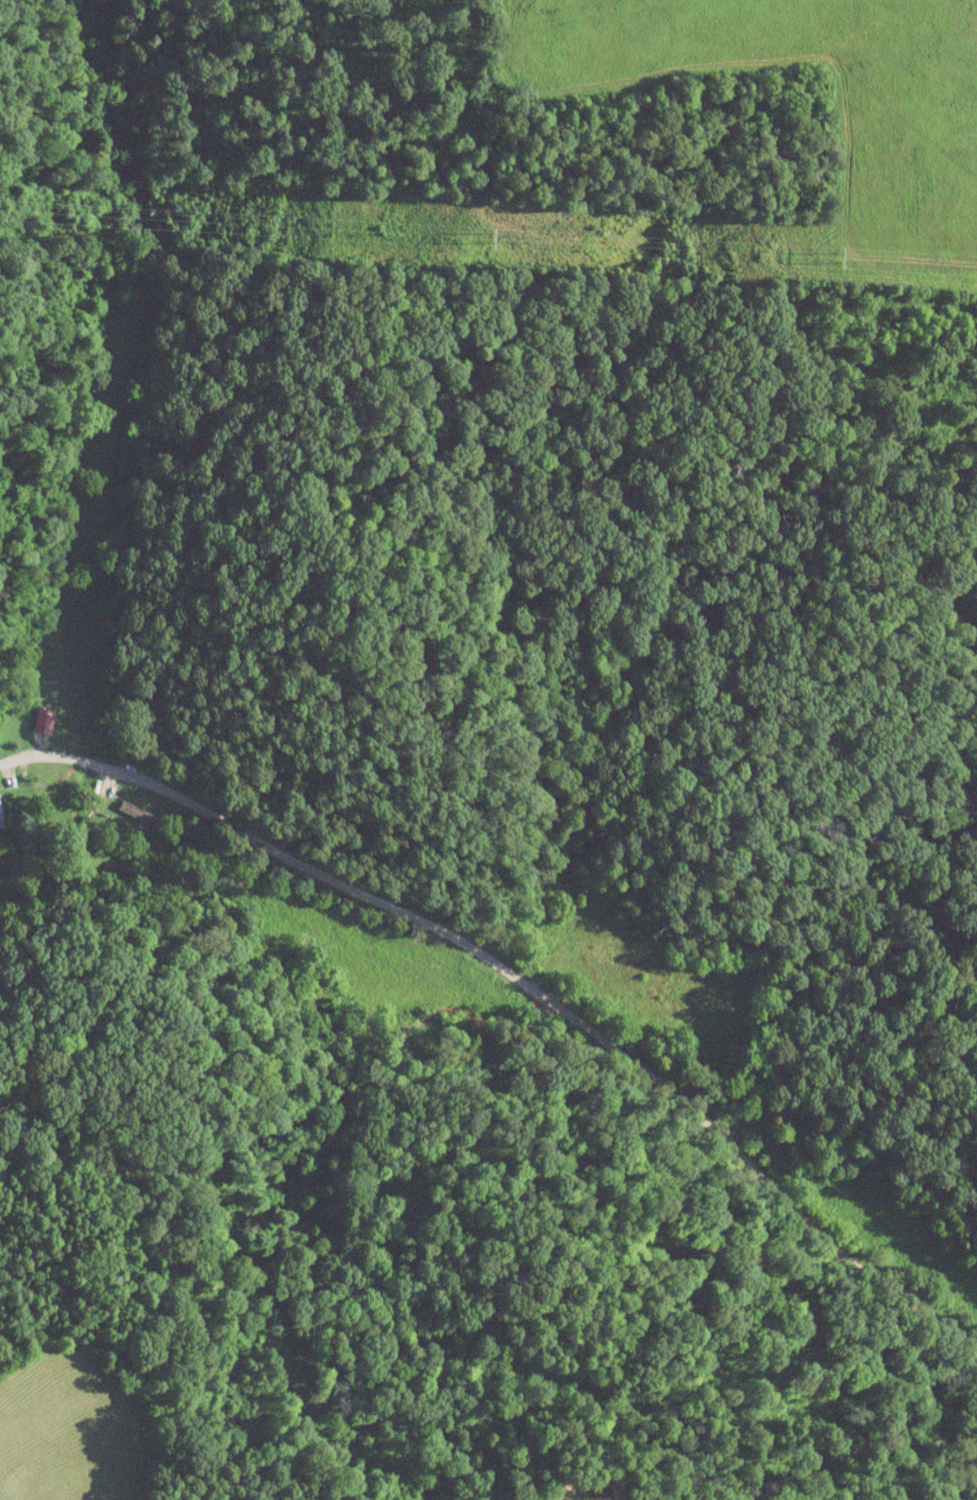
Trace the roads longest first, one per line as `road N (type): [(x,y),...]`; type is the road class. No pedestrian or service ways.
road 1 (residential): [(976,1380),(770,1192),(686,1104),(469,947),(128,773),(48,754),(0,768)]

